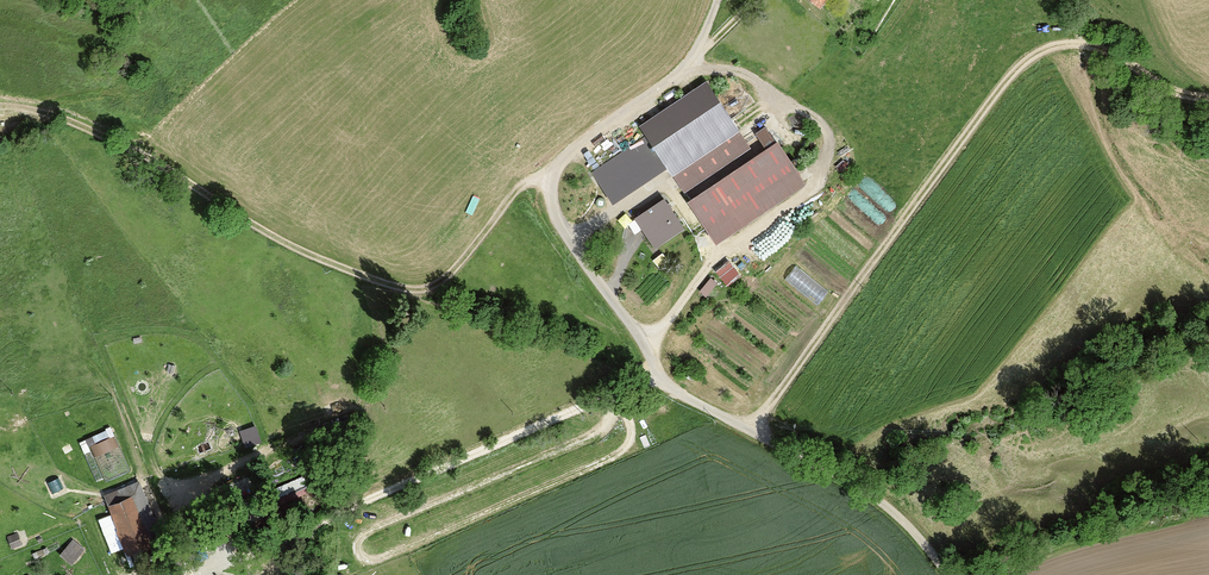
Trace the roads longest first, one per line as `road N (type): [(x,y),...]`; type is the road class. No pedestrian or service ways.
road 1 (track): [(1208,97),(1187,99),(1089,48),(1051,47),(1012,73),(750,432)]
road 2 (track): [(523,185),(446,281),(423,292),(328,265),(116,142),(0,107)]
road 3 (track): [(582,407),(186,574)]
road 4 (unclassified): [(945,574),(904,523),(864,494),(662,383)]
road 5 (track): [(994,574),(1013,556),(1074,534),(1208,508)]
road 6 (track): [(215,562),(184,495),(286,443)]

